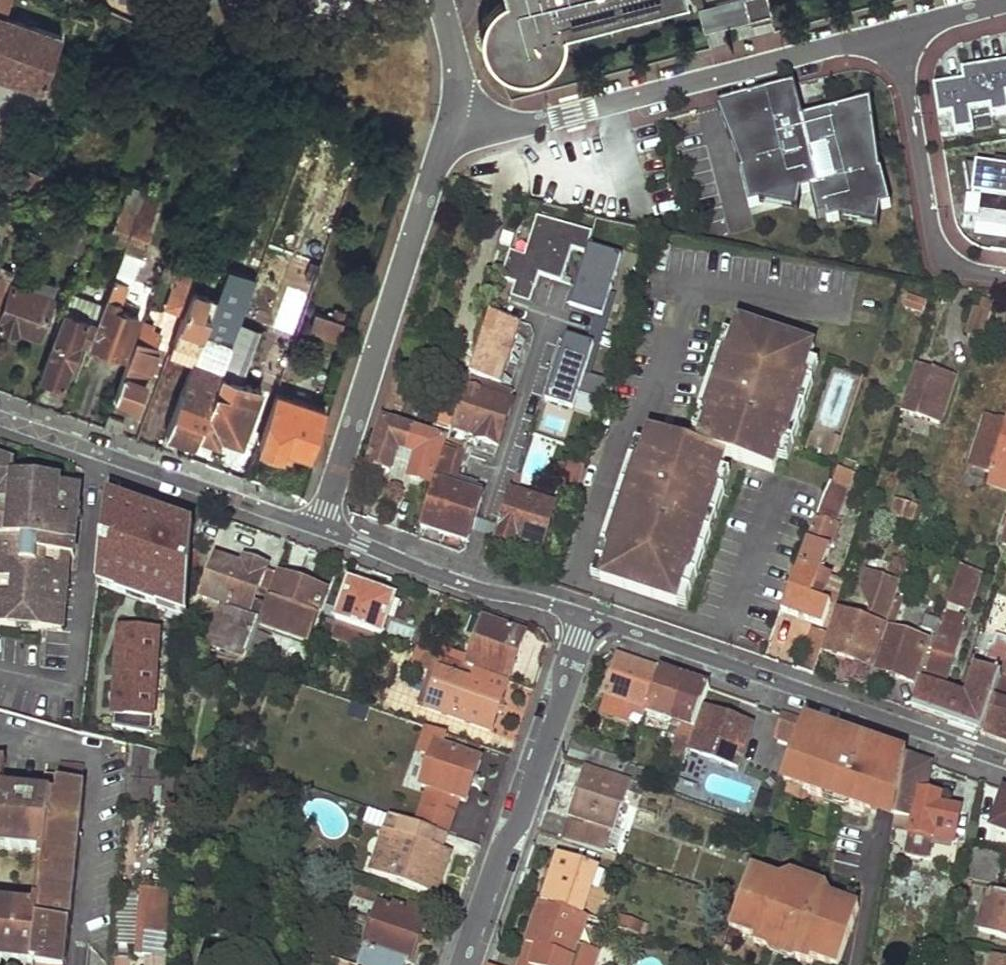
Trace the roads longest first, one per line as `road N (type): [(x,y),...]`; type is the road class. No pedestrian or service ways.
road 1 (residential): [(320,529),(446,135),(472,113)]
road 2 (residential): [(586,617),(1005,762)]
road 3 (residential): [(472,113),(543,121),(892,33)]
road 4 (residential): [(586,617),(525,806),(502,845),(459,964)]
road 5 (residential): [(0,419),(320,529)]
road 6 (residential): [(1005,280),(944,262),(892,33)]
road 7 (residential): [(320,529),(475,588),(586,617)]

